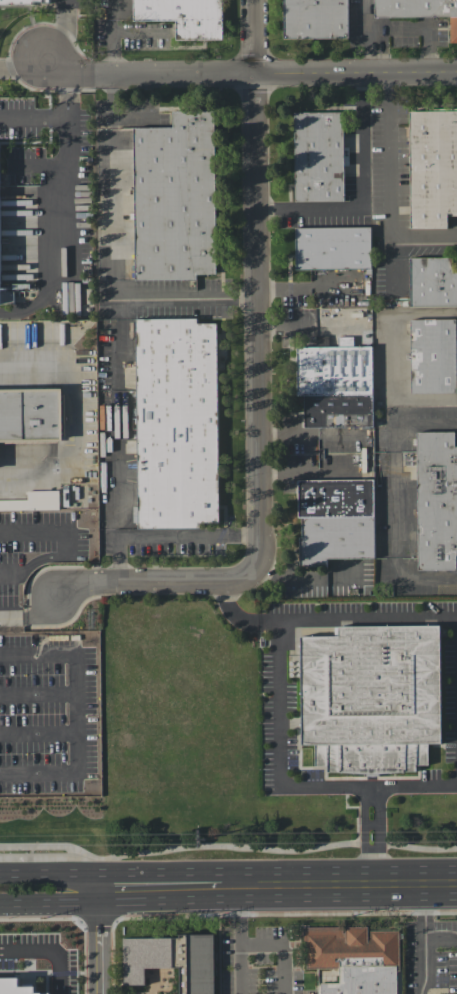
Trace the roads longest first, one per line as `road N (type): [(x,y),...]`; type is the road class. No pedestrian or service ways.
road 1 (residential): [(252,0),(258,560)]
road 2 (residential): [(456,73),(74,74),(44,58)]
road 3 (primary): [(424,880),(183,887)]
road 4 (residential): [(258,560),(240,582),(81,581),(57,589)]

